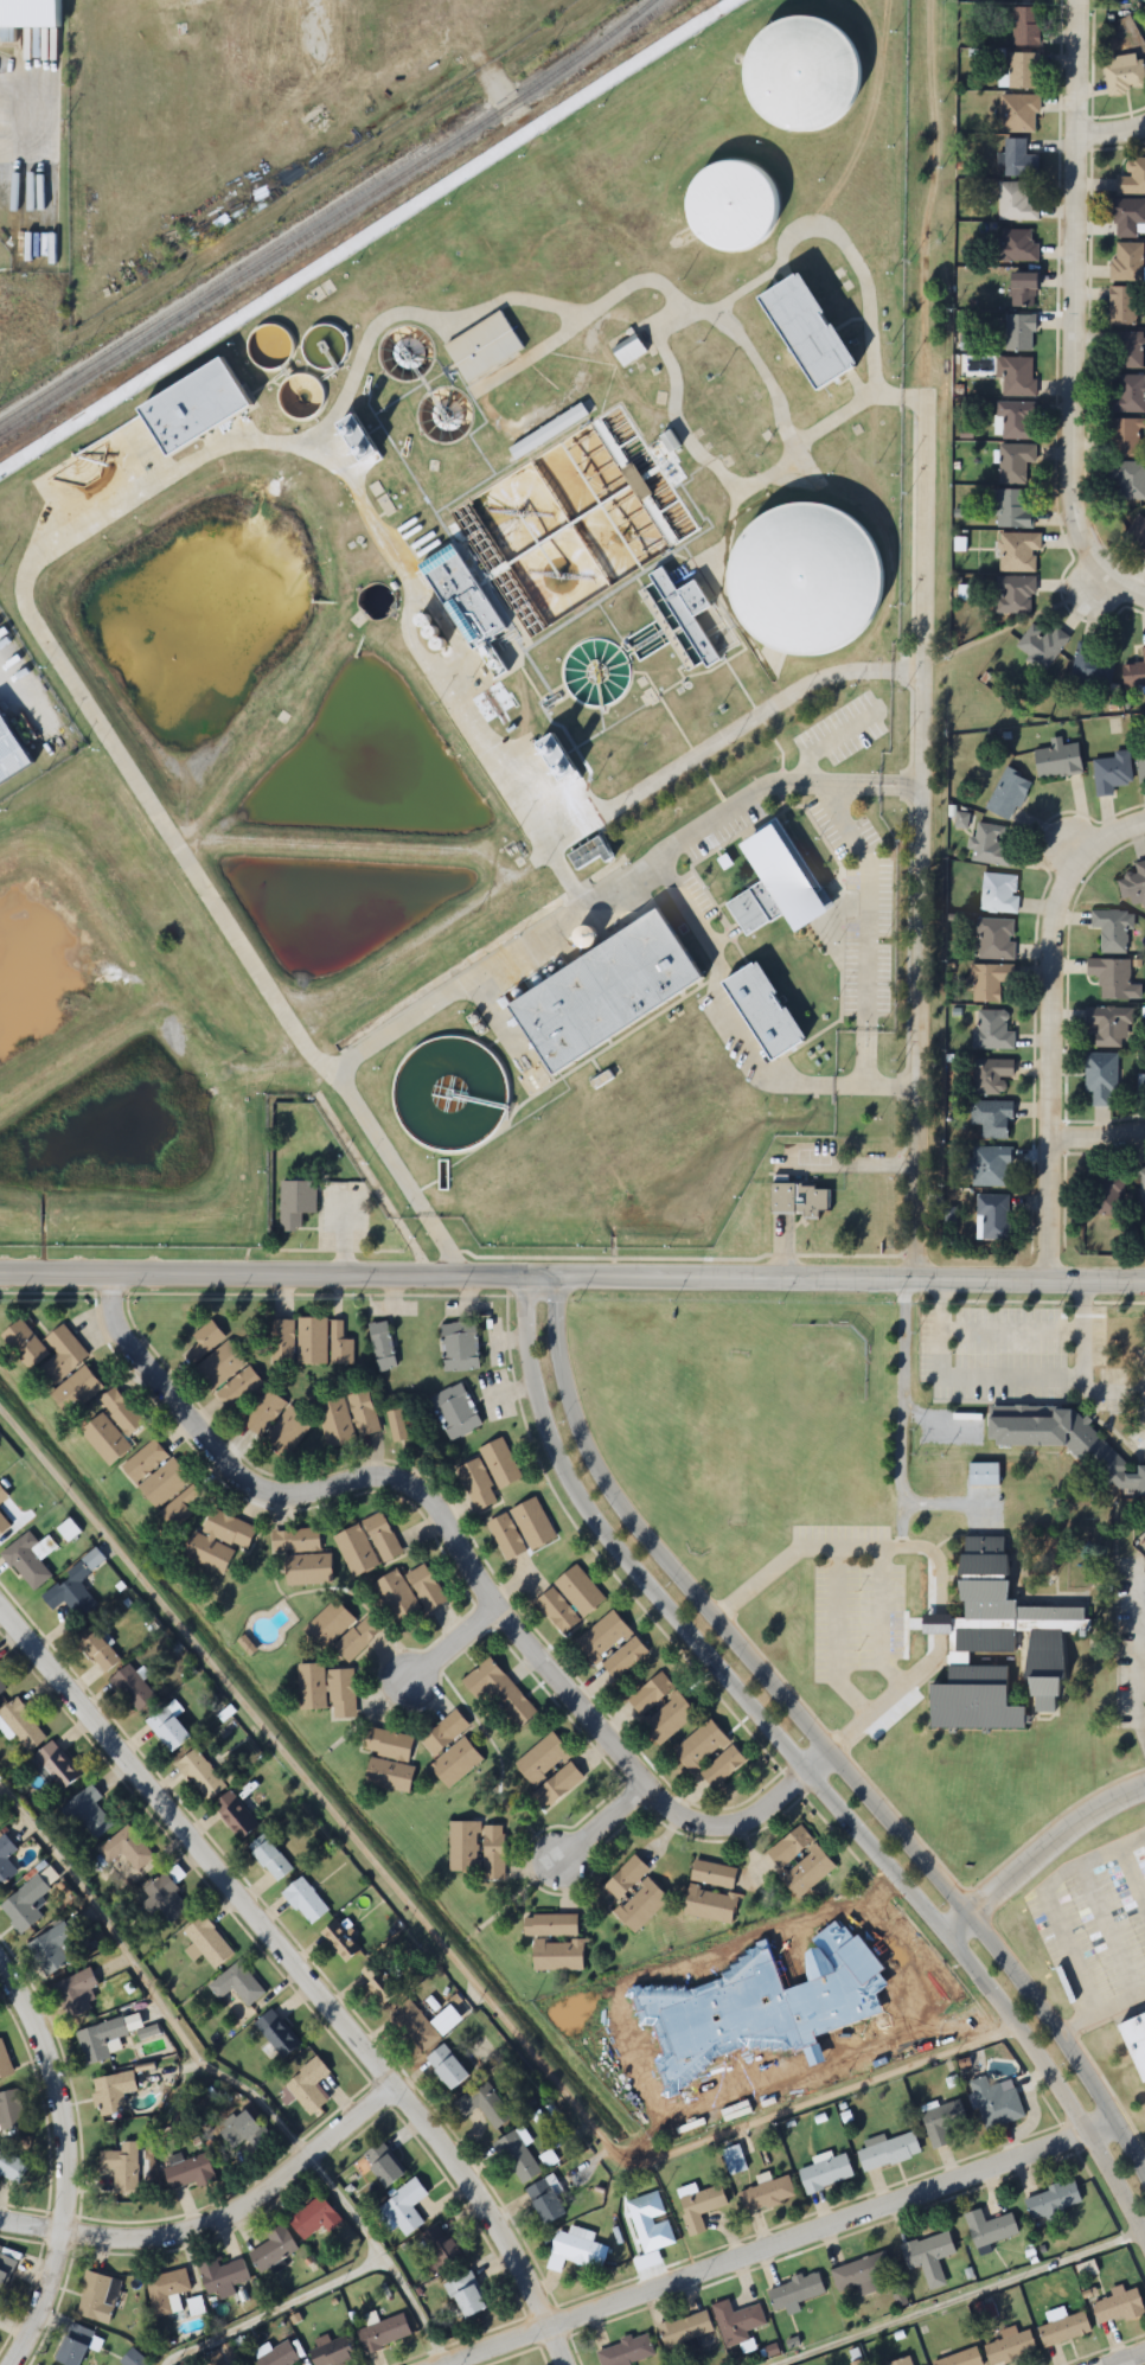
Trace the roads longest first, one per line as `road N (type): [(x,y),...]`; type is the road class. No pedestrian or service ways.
road 1 (residential): [(940,36),(913,1285)]
road 2 (tertiary): [(526,1280),(538,1399),(584,1504),(949,1935),(1092,2134),(1144,2232)]
road 3 (tertiary): [(1144,2170),(1048,2015),(597,1468),(564,1375),(557,1281)]
road 4 (residential): [(111,1277),(123,1338),(247,1485),(283,1498),(366,1477),(417,1487),(494,1607),(646,1784),(690,1820),(741,1824),(832,1756)]
road 5 (residential): [(0,1618),(443,2148),(537,2302),(564,2364)]
road 6 (residential): [(1119,2122),(432,2364)]
road 7 (residential): [(1077,0),(1074,514),(1092,571),(1144,603)]
road 8 (tertiary): [(1144,1287),(526,1280)]
road 9 (tertiary): [(526,1280),(0,1276)]
road 10 (residential): [(390,2084),(269,2187),(194,2229),(134,2238),(0,2223)]
road 11 (residential): [(0,1967),(47,2057),(66,2203),(50,2299),(13,2364)]
road 12 (residential): [(1144,819),(1093,840),(1060,878),(1041,955),(1043,1132)]
road 13 (residential): [(1144,1785),(1067,1832),(949,1935)]
road 14 (residential): [(1043,1132),(1048,1286)]

